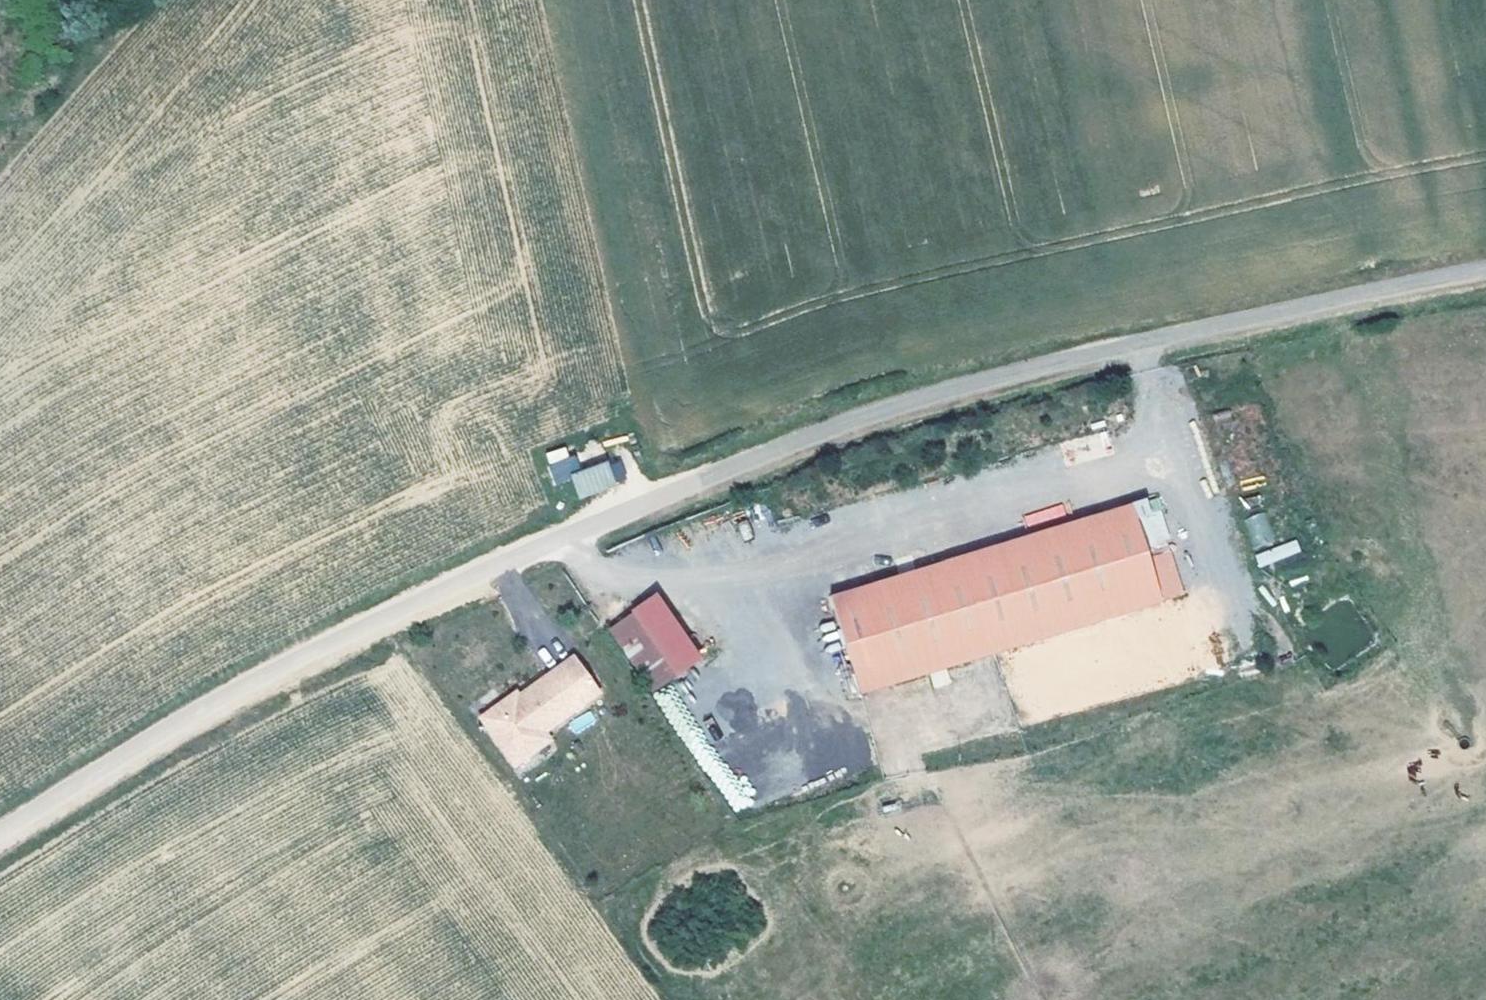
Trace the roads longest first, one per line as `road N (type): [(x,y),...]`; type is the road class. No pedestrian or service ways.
road 1 (track): [(1485,275),(1231,329),(919,407),(786,450),(287,666),(0,835)]

